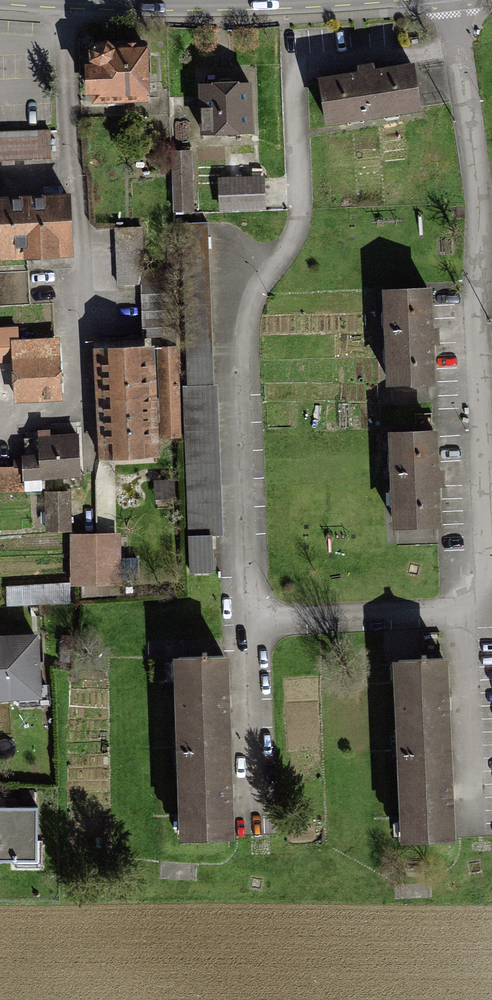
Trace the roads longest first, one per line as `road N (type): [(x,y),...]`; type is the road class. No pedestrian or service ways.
road 1 (residential): [(449,0),(482,231),(483,619),(243,623)]
road 2 (residential): [(243,623),(241,325),(269,273)]
road 3 (residential): [(75,320),(60,0)]
road 4 (residential): [(243,623),(253,801)]

